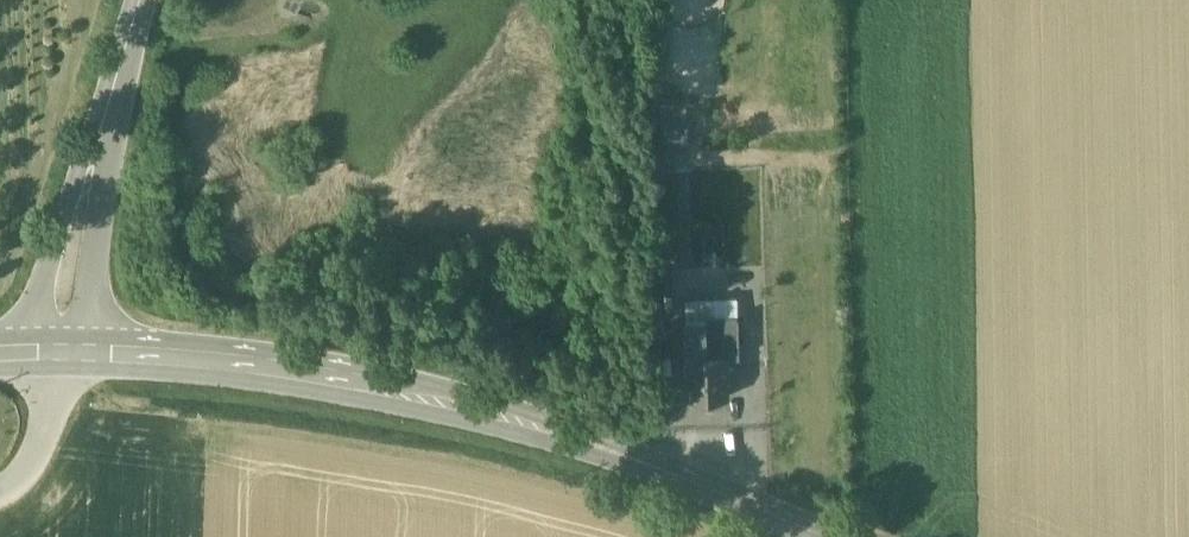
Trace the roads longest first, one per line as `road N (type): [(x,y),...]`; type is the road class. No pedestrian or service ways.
road 1 (tertiary): [(58,346),(247,365),(428,410),(592,456),(803,536)]
road 2 (secondary): [(144,0),(58,346)]
road 3 (track): [(58,346),(38,446),(14,489),(0,497)]

